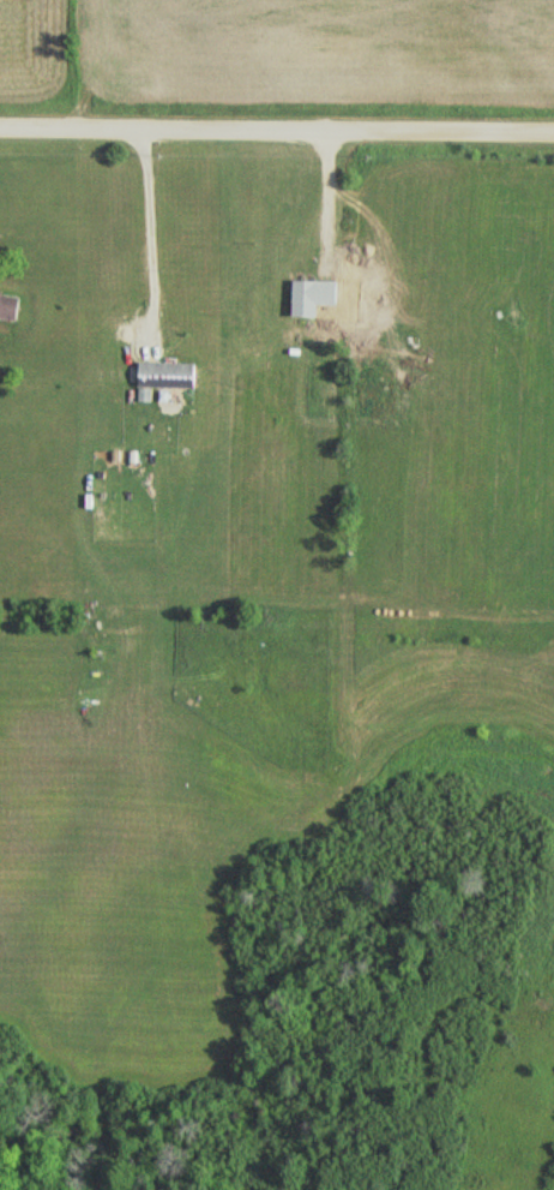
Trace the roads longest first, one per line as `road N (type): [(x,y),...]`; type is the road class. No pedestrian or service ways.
road 1 (residential): [(553,137),(0,132)]

